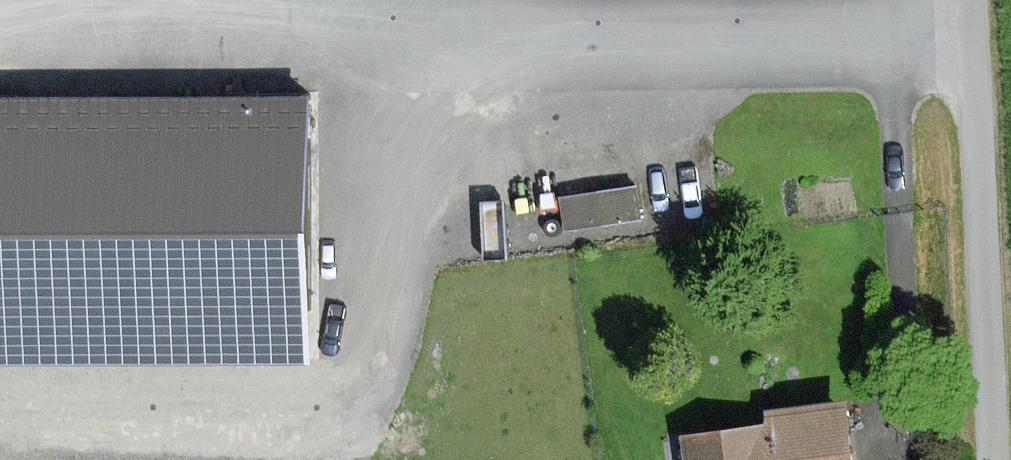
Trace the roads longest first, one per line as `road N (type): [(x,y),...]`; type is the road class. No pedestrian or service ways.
road 1 (track): [(975,31),(58,13),(0,29)]
road 2 (track): [(0,410),(326,412),(356,383),(382,223)]
road 3 (unclassified): [(973,0),(995,459)]
road 4 (track): [(382,223),(384,20)]

